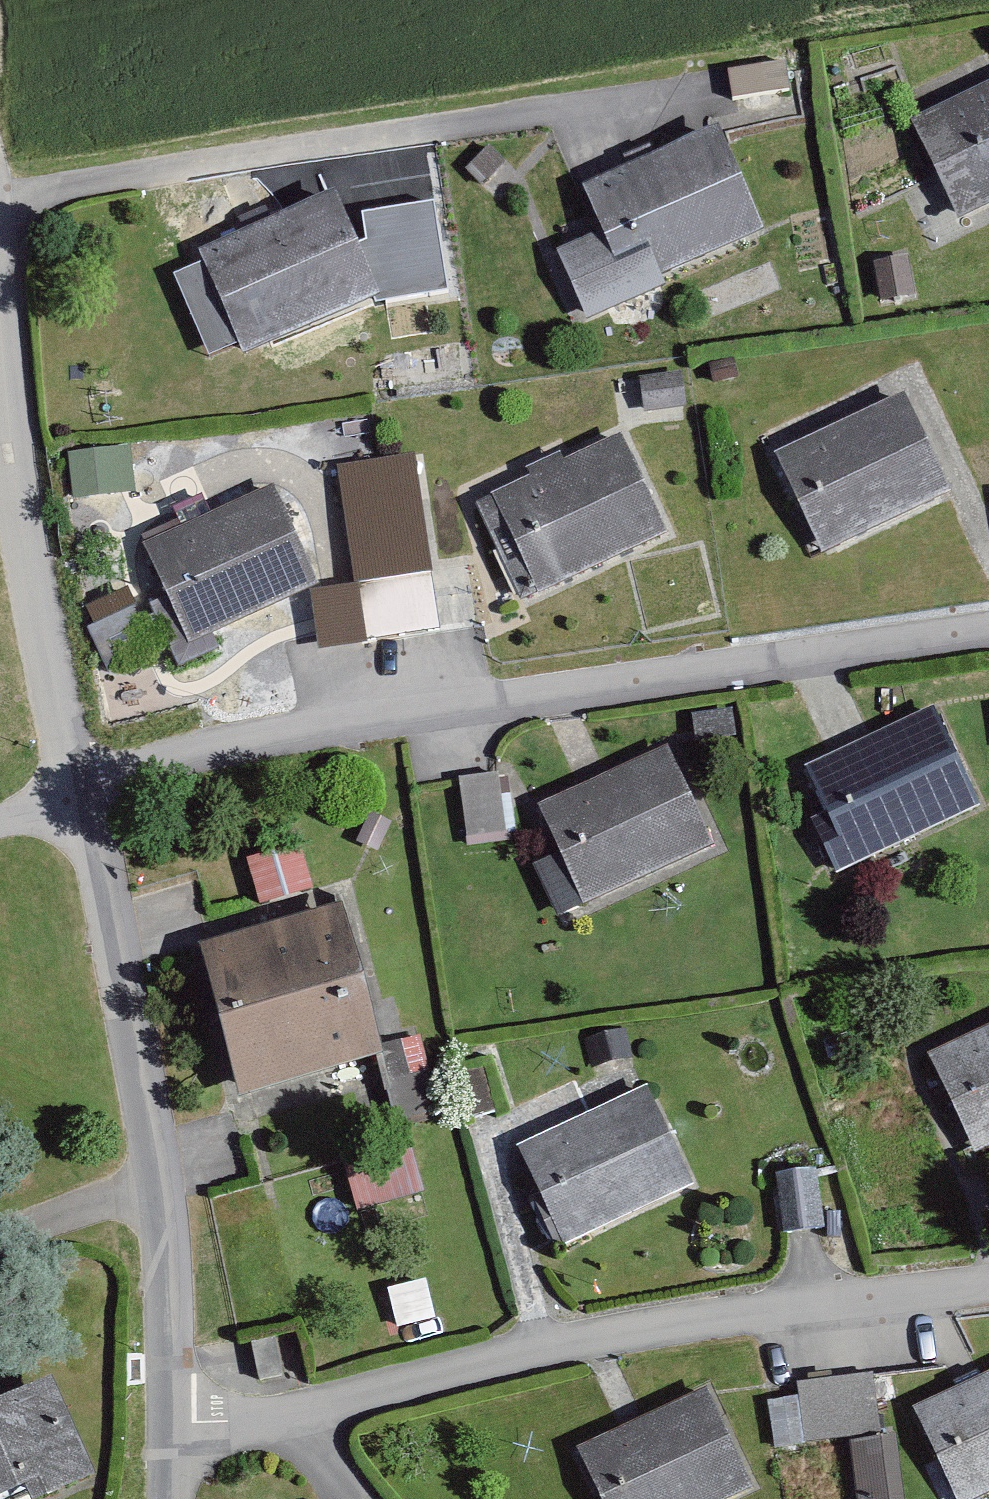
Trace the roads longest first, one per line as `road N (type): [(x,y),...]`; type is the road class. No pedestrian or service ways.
road 1 (residential): [(68,781),(988,635)]
road 2 (residential): [(988,1285),(631,1334),(306,1414)]
road 3 (unclassified): [(154,1451),(153,1207),(68,781)]
road 4 (unclassified): [(68,781),(0,346)]
road 5 (residential): [(306,1414),(154,1451)]

